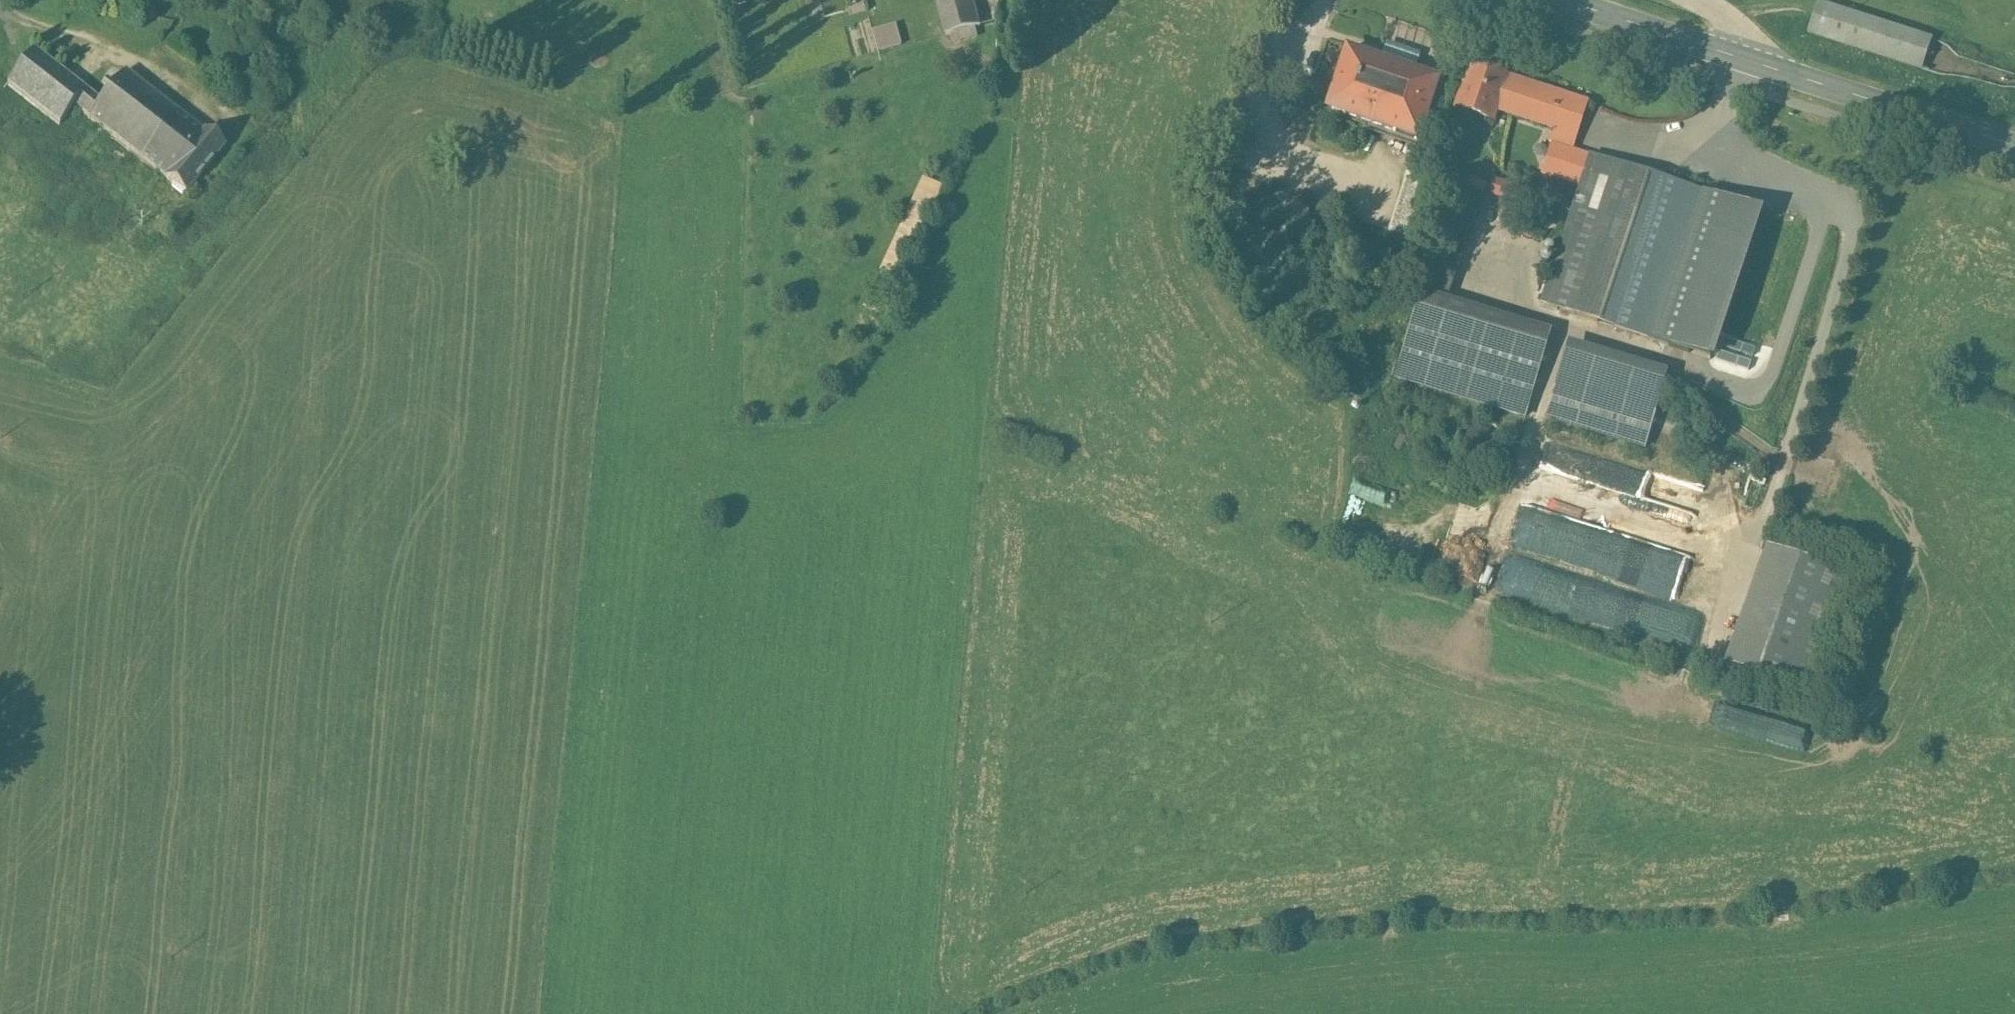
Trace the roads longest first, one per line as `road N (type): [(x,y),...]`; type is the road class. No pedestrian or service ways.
road 1 (secondary): [(2014,150),(1563,0)]

